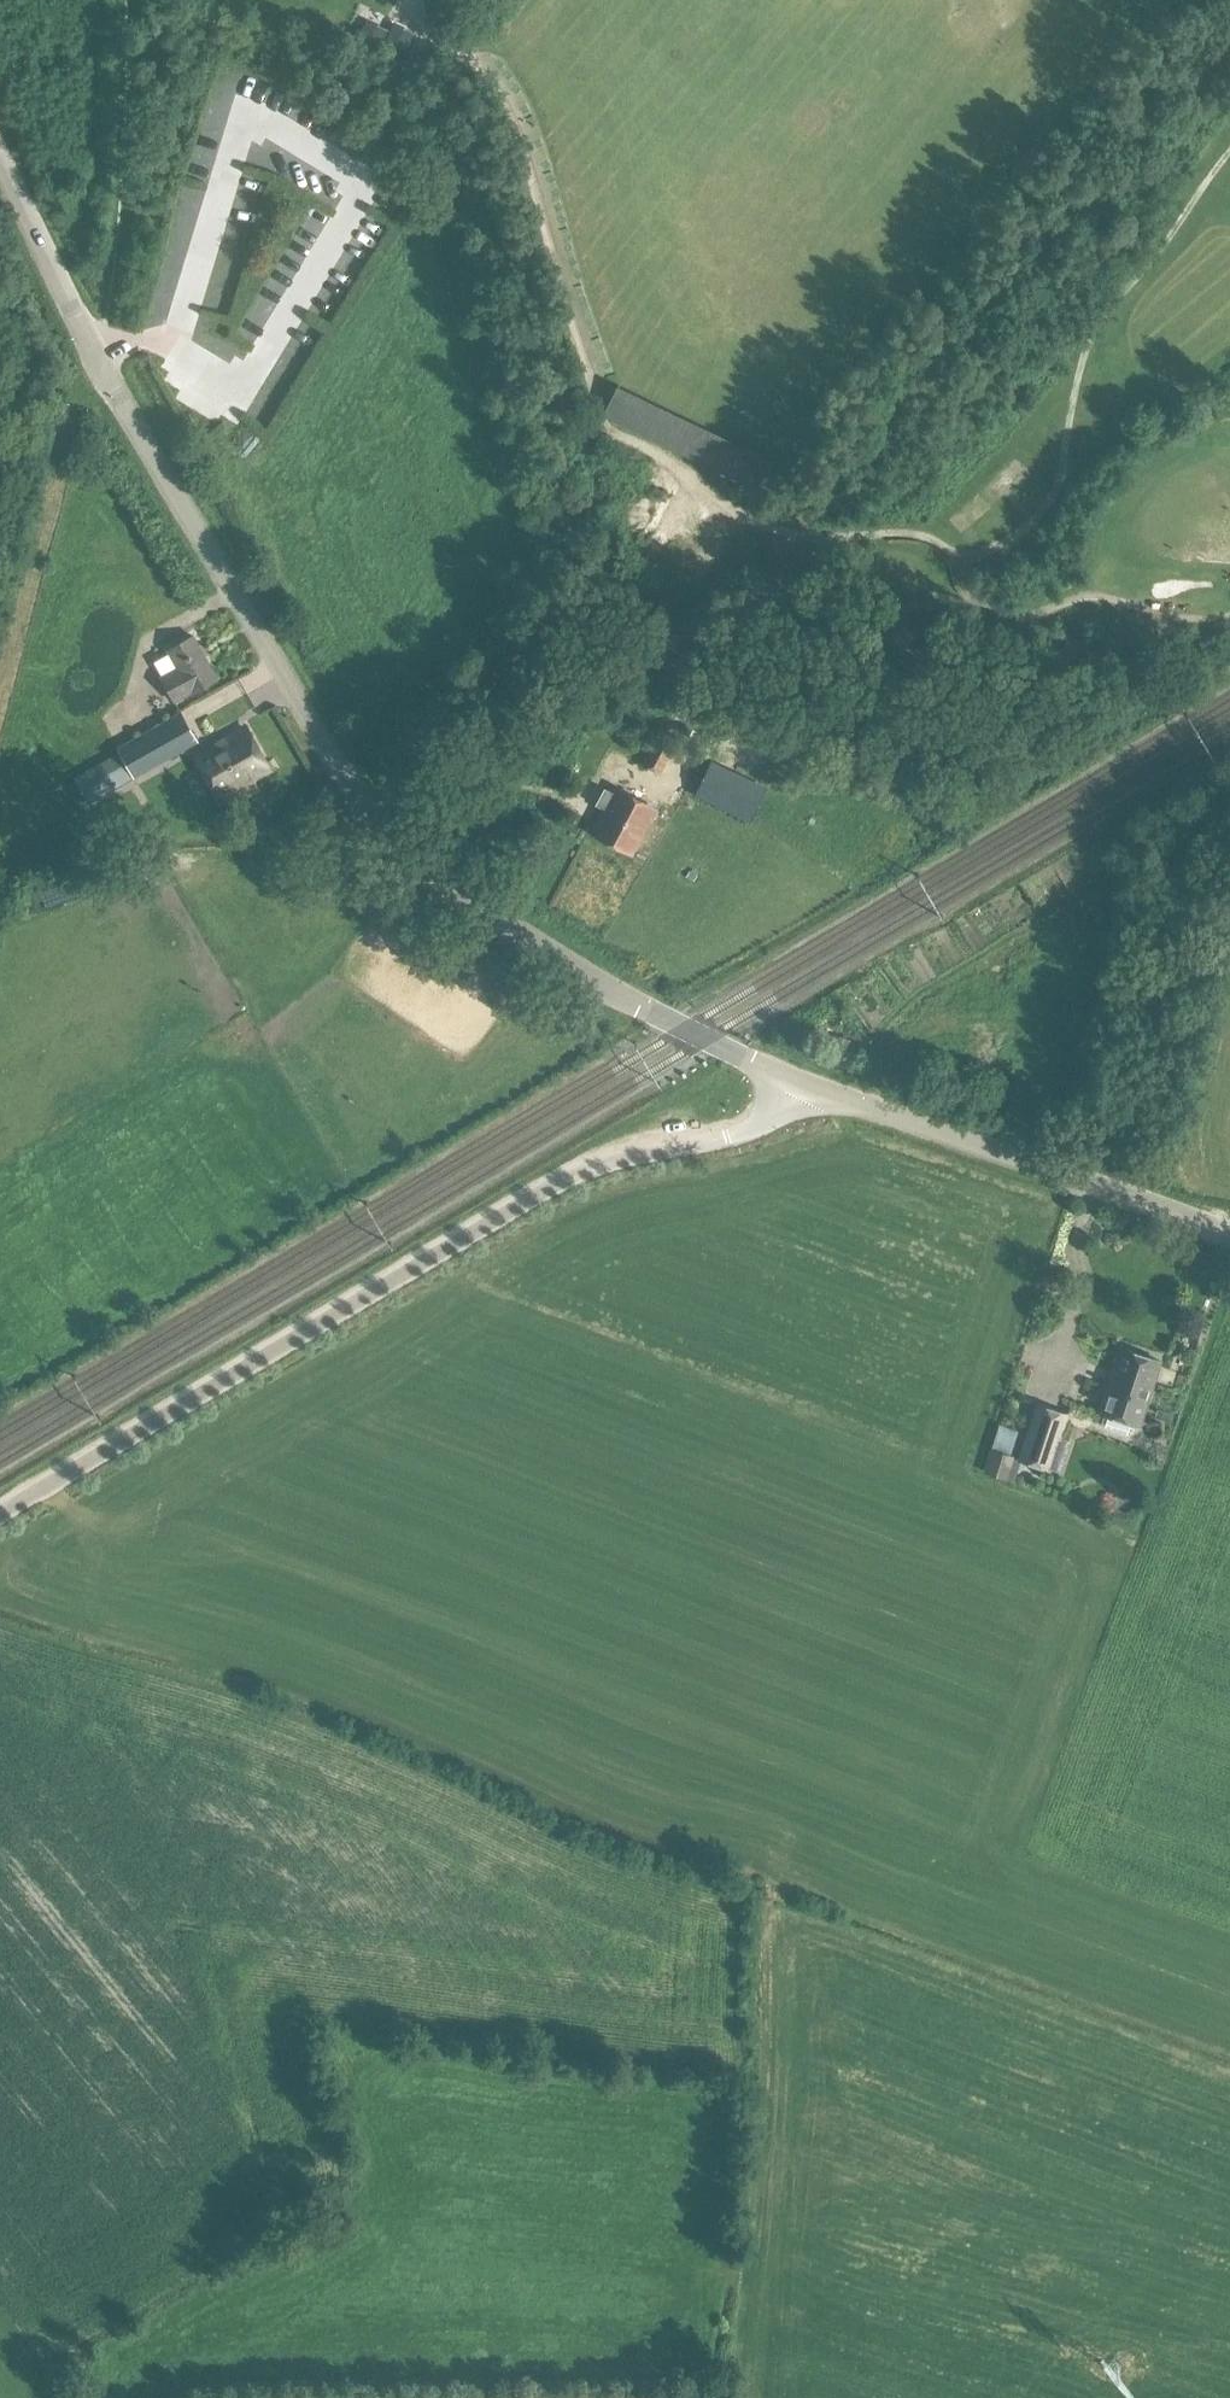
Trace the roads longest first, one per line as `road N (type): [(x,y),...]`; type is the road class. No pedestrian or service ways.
road 1 (unclassified): [(800,1084),(532,944),(380,826),(91,346),(0,158)]
road 2 (unclassified): [(0,1515),(578,1175),(744,1133),(778,1114),(800,1084)]
road 3 (unclassified): [(1229,1235),(800,1084)]

